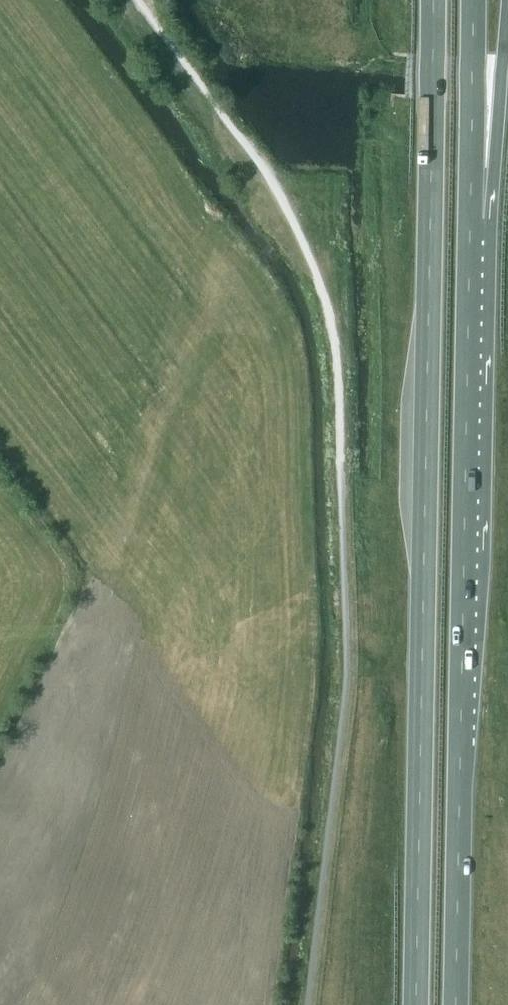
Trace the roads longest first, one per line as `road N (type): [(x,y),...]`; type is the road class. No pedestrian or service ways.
road 1 (trunk): [(433,0),(419,1004)]
road 2 (trunk): [(457,1004),(470,218)]
road 3 (trunk): [(470,218),(473,0)]
road 4 (trunk): [(470,218),(499,139),(507,13)]

